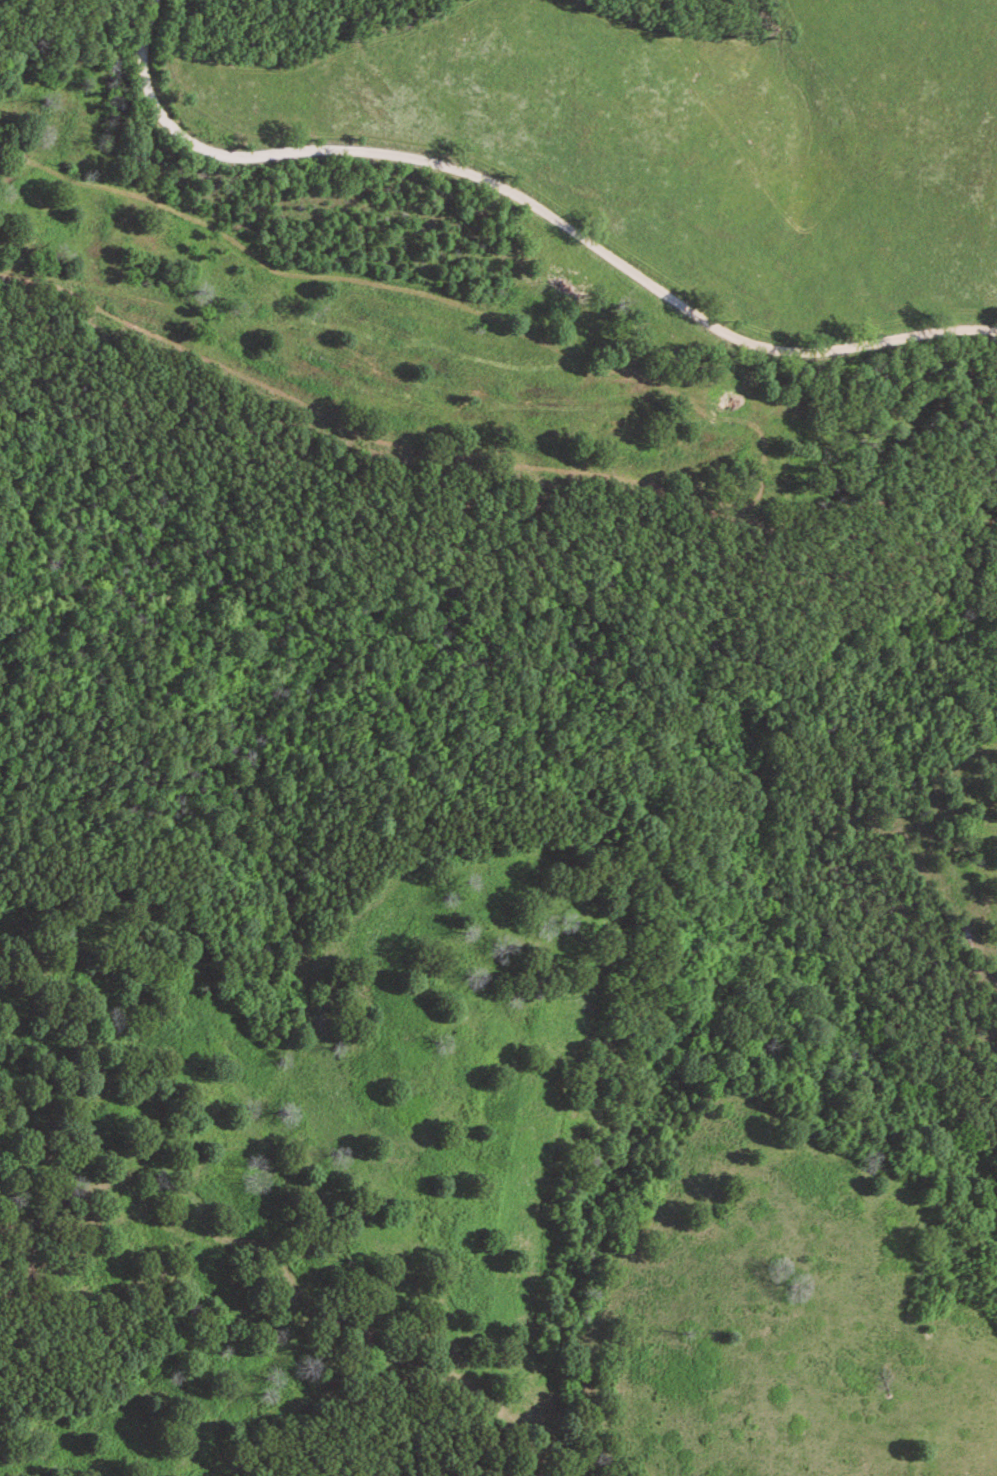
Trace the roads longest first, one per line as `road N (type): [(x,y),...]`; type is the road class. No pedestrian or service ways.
road 1 (residential): [(146,0),(143,66),(163,120),(201,147),(259,159),(361,149),(441,166),(568,232),(684,319),(738,336),(812,342),(996,333)]

